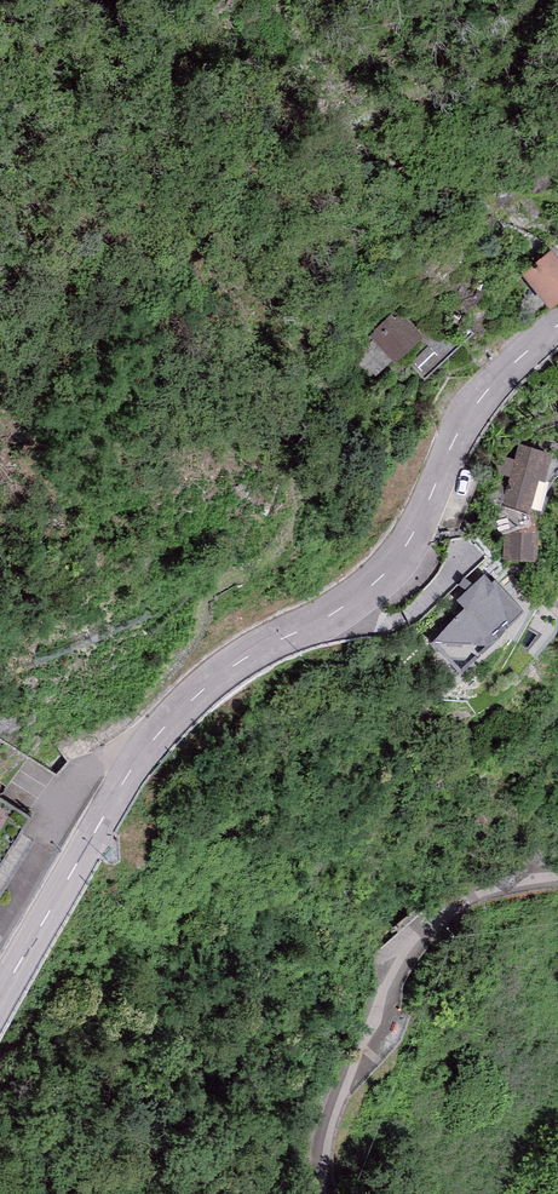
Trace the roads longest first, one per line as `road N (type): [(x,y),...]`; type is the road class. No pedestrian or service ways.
road 1 (residential): [(0,1007),(138,756),(197,691),(384,572),(415,538),(453,442),(492,380),(557,324)]
road 2 (residential): [(557,877),(482,891),(411,942),(327,1134),(325,1193)]

